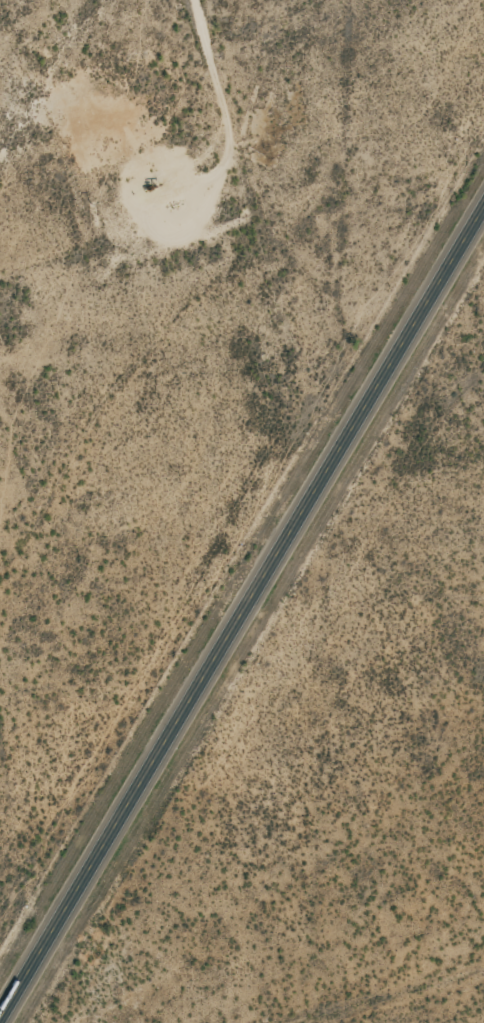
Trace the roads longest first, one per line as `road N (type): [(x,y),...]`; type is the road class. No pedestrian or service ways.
road 1 (primary): [(2,1022),(483,215)]
road 2 (track): [(229,323),(138,0)]

